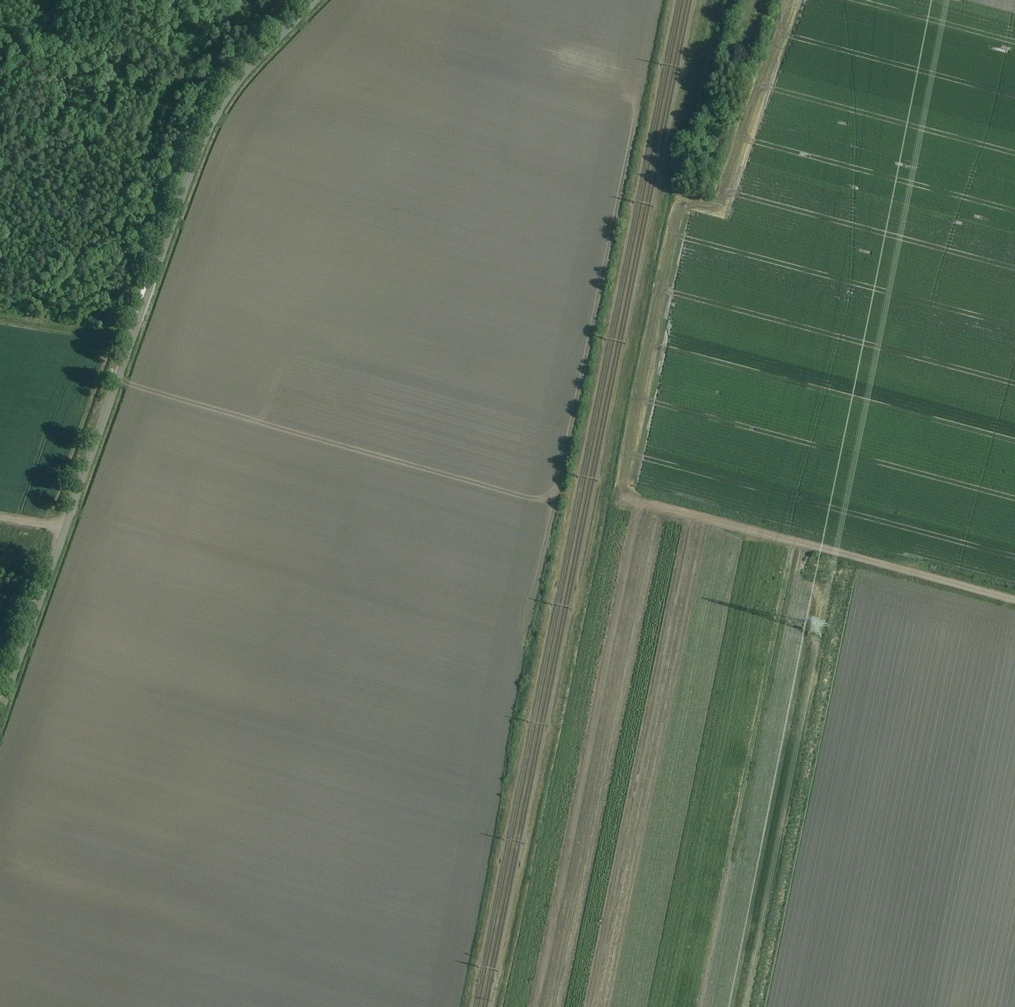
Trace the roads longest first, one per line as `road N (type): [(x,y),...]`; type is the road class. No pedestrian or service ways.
road 1 (unclassified): [(0,713),(210,128),(242,77),(316,0)]
road 2 (track): [(1014,599),(623,493)]
road 3 (track): [(133,336),(0,313)]

